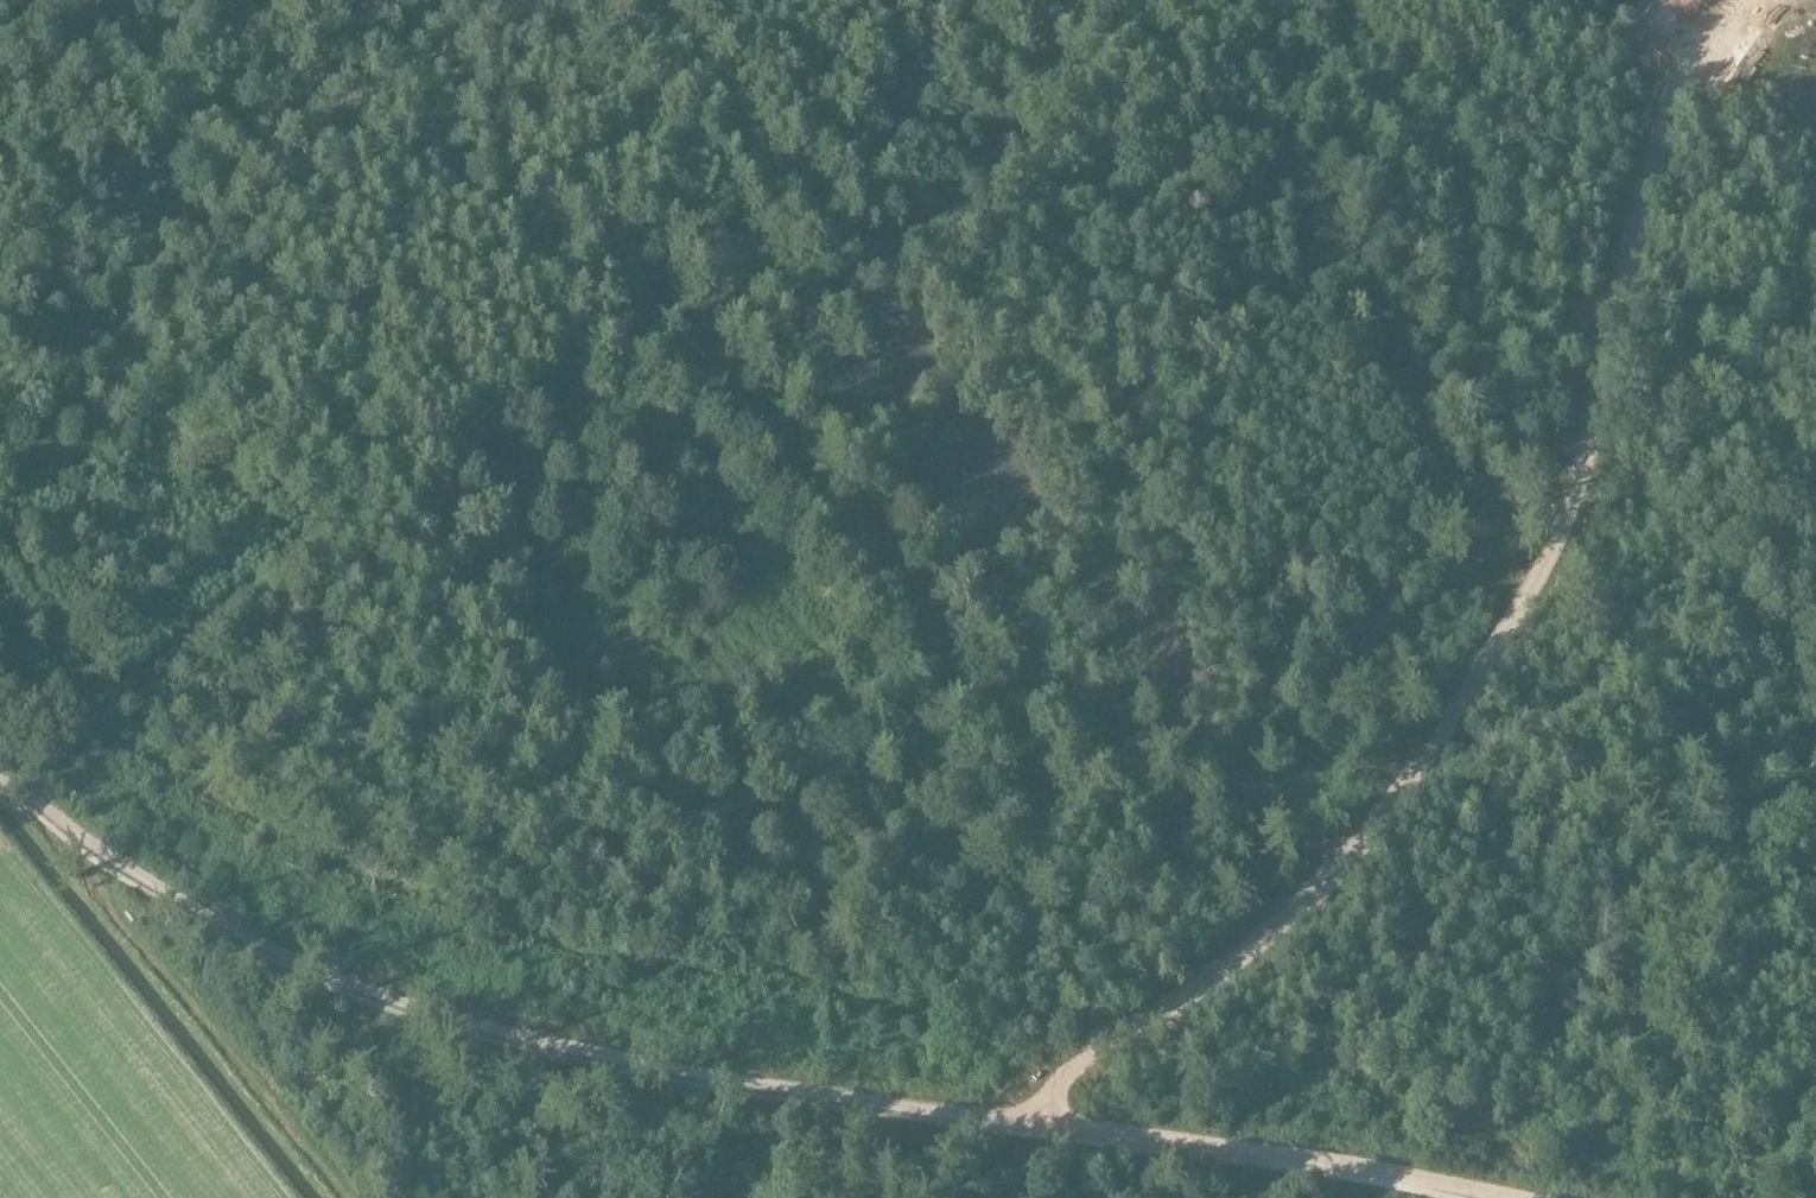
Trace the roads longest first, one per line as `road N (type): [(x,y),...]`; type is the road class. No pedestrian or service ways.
road 1 (track): [(0,776),(209,908),(363,983),(458,1015),(724,1076),(1292,1152),(1536,1197)]
road 2 (track): [(1023,1119),(1075,1064),(1220,971),(1295,909),(1371,824),(1492,659),(1541,566),(1572,483),(1639,196),(1671,108),(1691,63),(1744,0)]
road 3 (track): [(101,845),(107,891),(121,921),(342,1197)]
road 4 (track): [(1110,1042),(837,998)]

